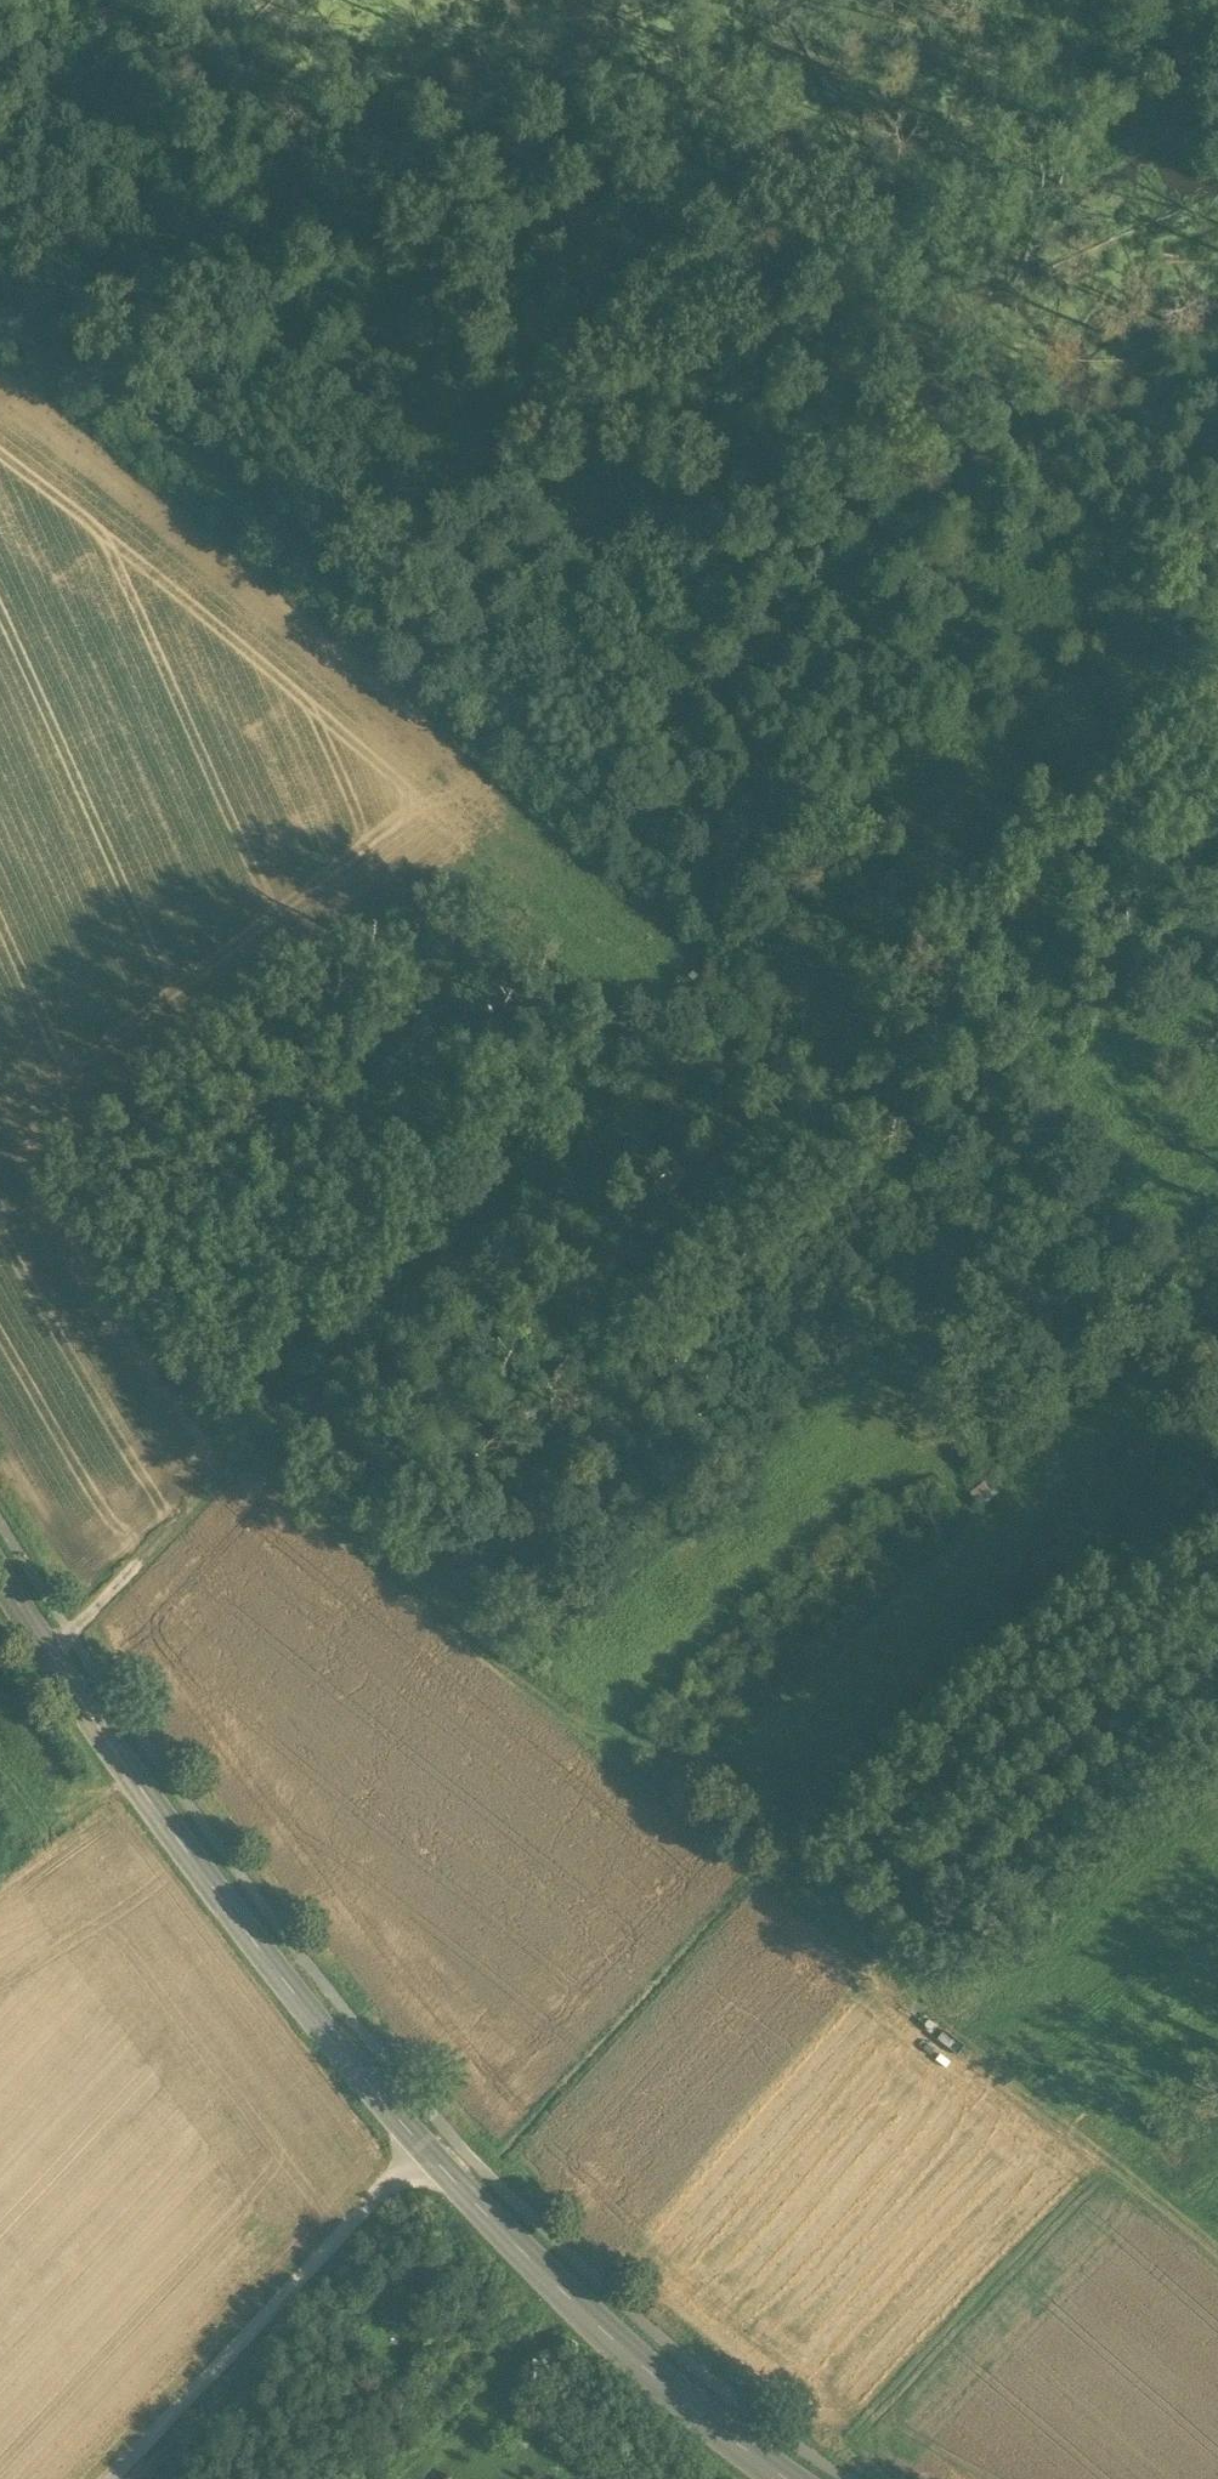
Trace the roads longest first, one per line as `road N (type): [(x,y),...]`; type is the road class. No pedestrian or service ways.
road 1 (track): [(1217,2251),(925,1999),(244,1454),(46,1648)]
road 2 (tertiary): [(0,1576),(133,1784),(420,2151),(554,2282),(790,2478)]
road 3 (track): [(244,1454),(687,966)]
road 4 (track): [(112,2478),(420,2151)]
road 5 (track): [(133,1784),(0,1858)]

